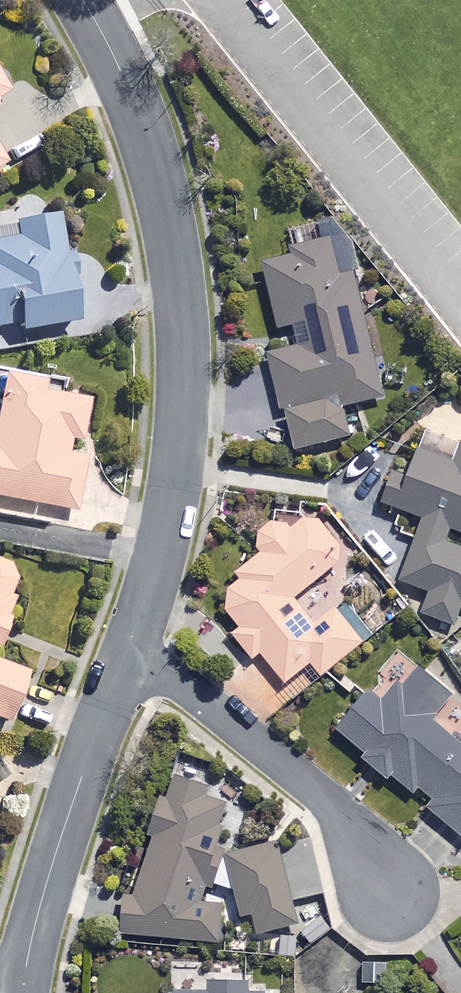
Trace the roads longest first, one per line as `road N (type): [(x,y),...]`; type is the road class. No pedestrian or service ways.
road 1 (residential): [(82,0),(113,55),(151,155),(183,339),(183,408),(163,560),(129,651)]
road 2 (residential): [(129,651),(337,810),(393,901)]
road 3 (residential): [(129,651),(43,897),(23,992)]

